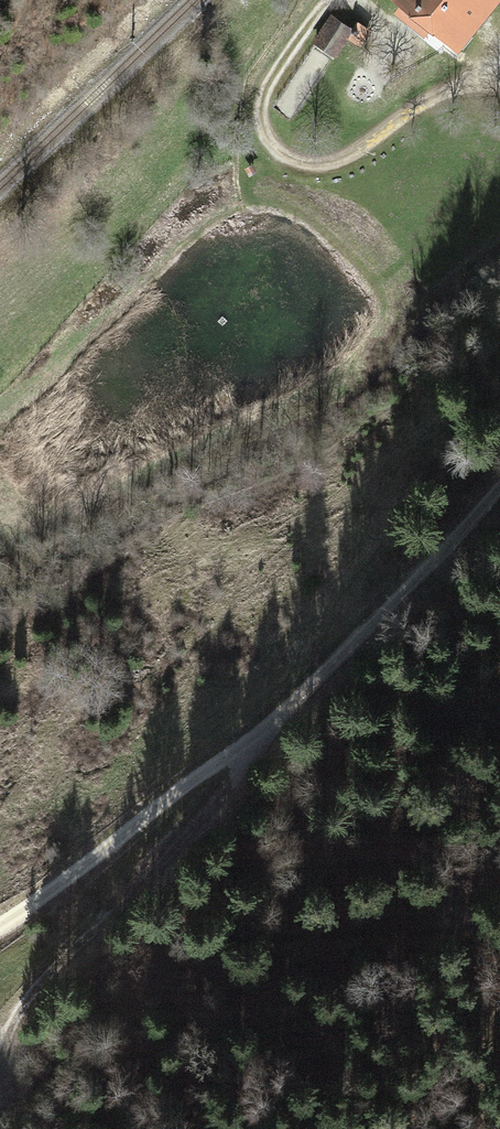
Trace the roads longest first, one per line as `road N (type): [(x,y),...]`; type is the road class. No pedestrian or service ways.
road 1 (track): [(499,499),(260,745),(0,929)]
road 2 (track): [(325,0),(264,91),(268,132),(289,157),(328,162),(447,89),(499,84)]
road 3 (track): [(260,745),(0,1037)]

